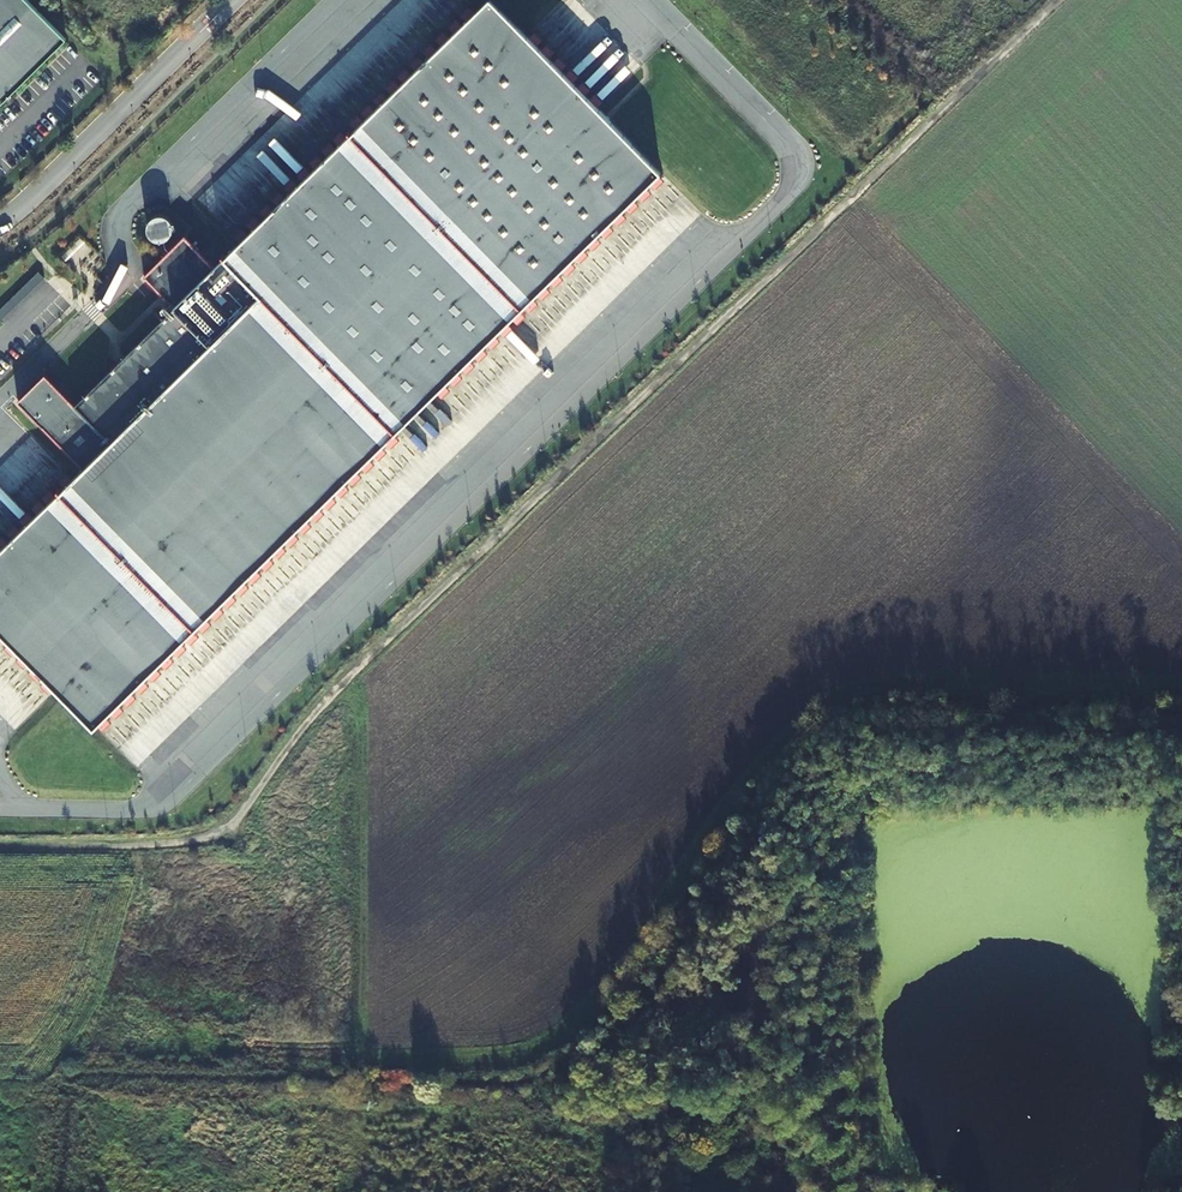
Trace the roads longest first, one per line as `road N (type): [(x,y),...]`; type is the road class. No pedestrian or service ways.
road 1 (track): [(1064,0),(349,681),(231,830),(191,842),(0,848)]
road 2 (residential): [(0,225),(234,0)]

